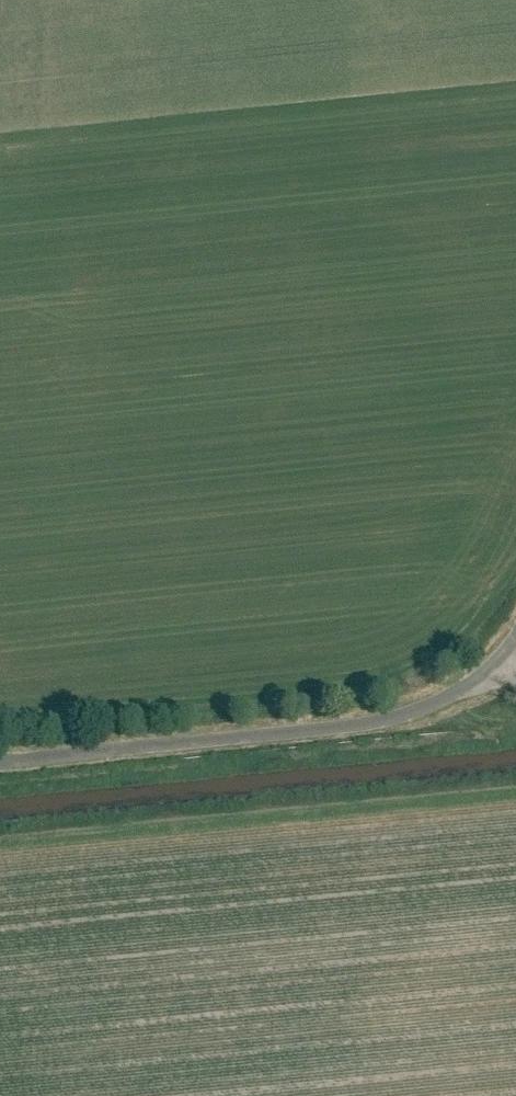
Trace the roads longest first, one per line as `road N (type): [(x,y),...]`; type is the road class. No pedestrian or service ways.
road 1 (unclassified): [(515,643),(482,677),(437,703),(375,721),(0,761)]

